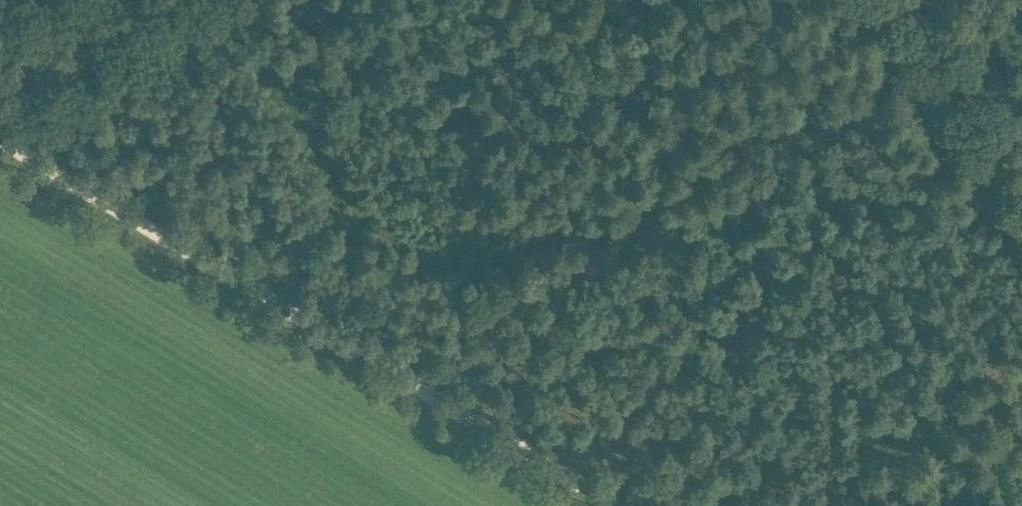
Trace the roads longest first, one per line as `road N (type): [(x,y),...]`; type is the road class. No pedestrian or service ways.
road 1 (track): [(580,505),(0,152)]
road 2 (track): [(1021,205),(890,0)]

